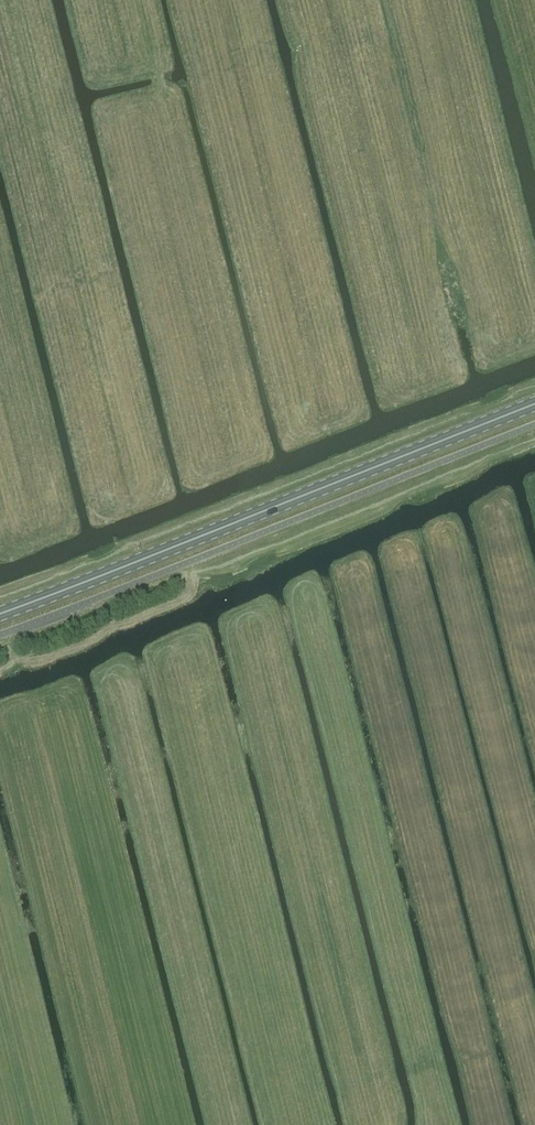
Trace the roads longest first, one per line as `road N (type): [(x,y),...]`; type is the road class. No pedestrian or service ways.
road 1 (unclassified): [(0,635),(416,472)]
road 2 (primary): [(0,615),(408,455)]
road 3 (primary): [(408,455),(534,404)]
road 4 (unclassified): [(416,472),(534,425)]

